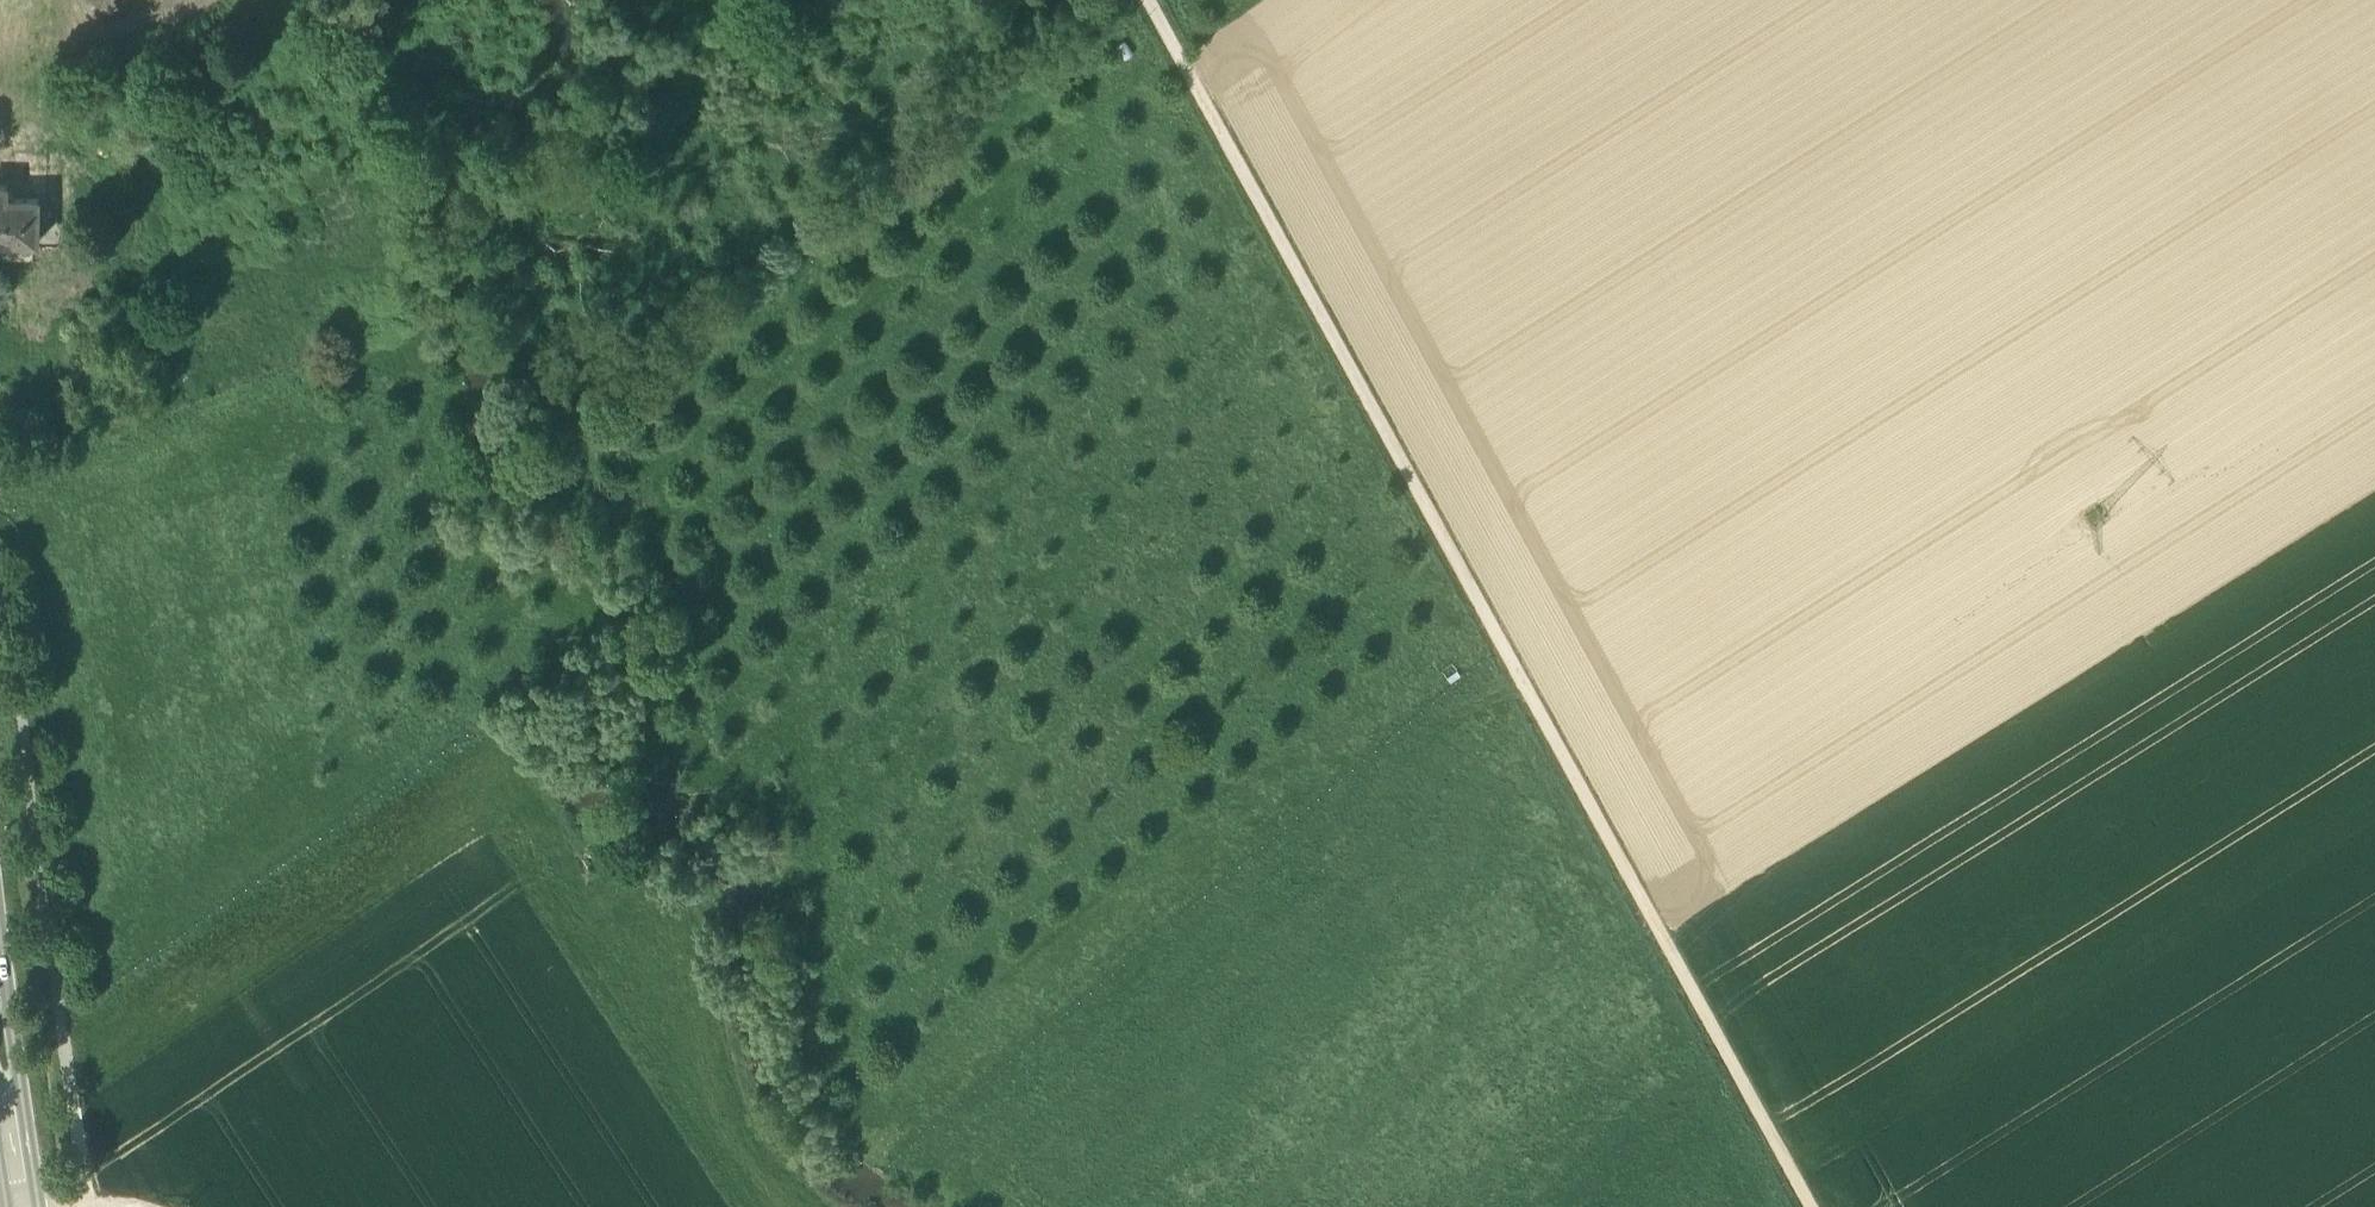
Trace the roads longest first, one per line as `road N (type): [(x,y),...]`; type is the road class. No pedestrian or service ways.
road 1 (track): [(1148,0),(1811,1206)]
road 2 (secondary): [(27,1206),(0,1034)]

